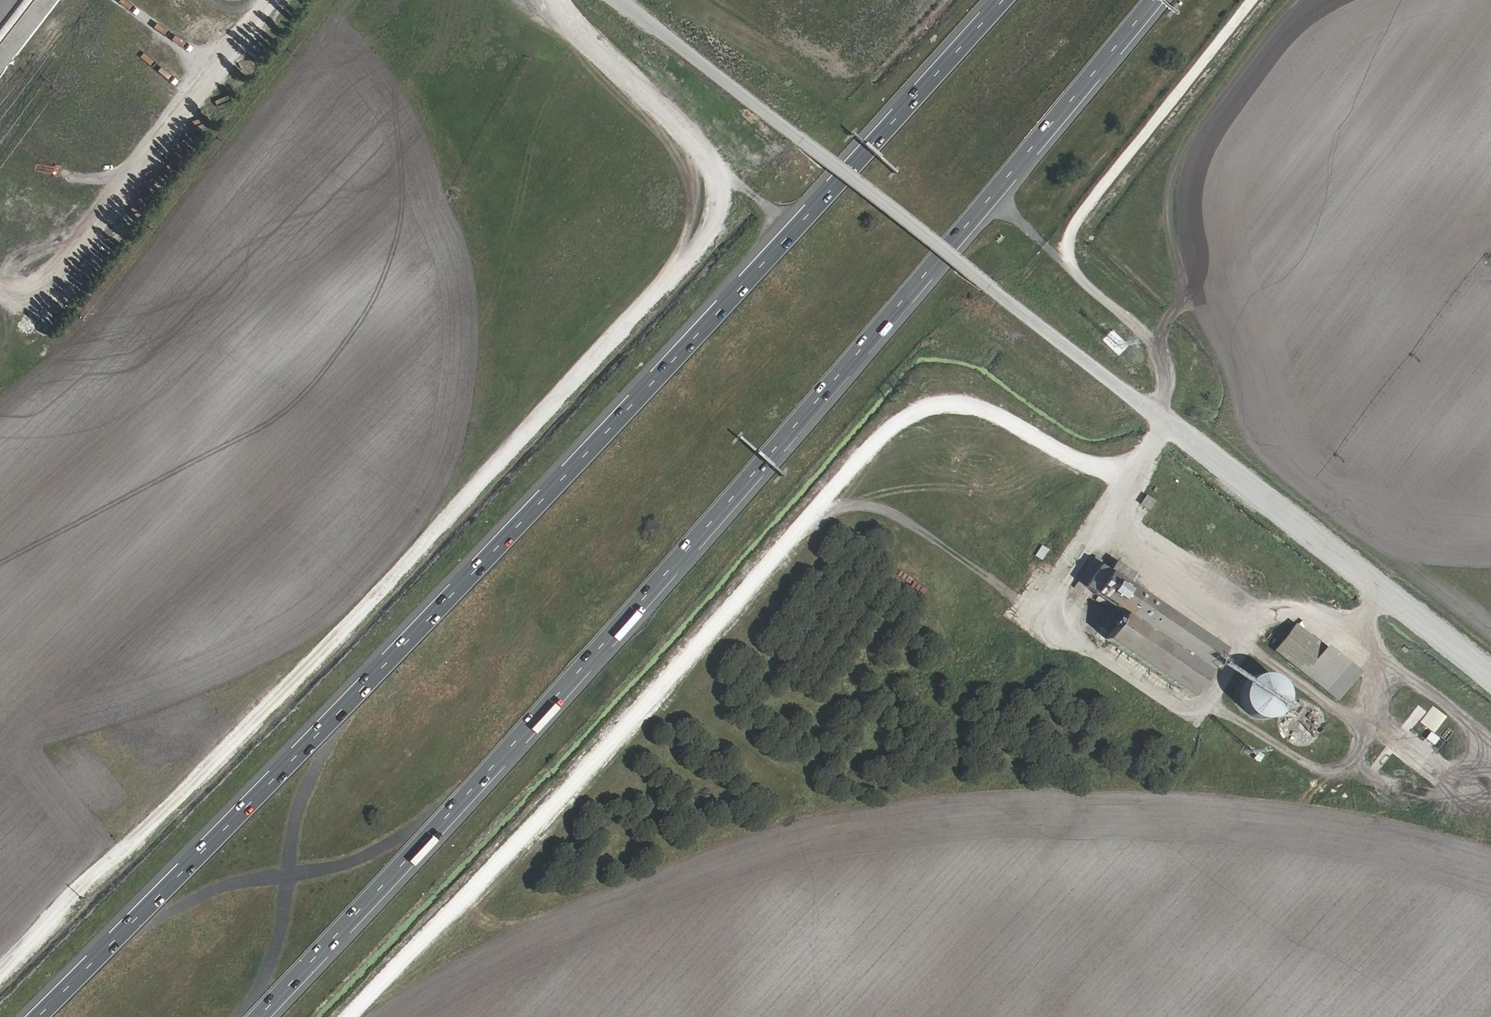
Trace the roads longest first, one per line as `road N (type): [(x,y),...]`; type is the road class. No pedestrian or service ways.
road 1 (track): [(353,1016),(593,772),(905,418),(951,399),(989,410),(1080,463),(1126,465),(1171,422),(1162,349),(1066,263),(1063,237),(1242,0)]
road 2 (motorway): [(1000,0),(591,447),(35,1016)]
road 3 (motorway): [(261,1016),(387,889),(716,519),(1156,0)]
road 4 (track): [(556,0),(569,23),(705,151),(723,187),(723,215),(0,981)]
road 5 (track): [(1490,675),(1171,422),(1066,581),(1072,640),(1181,711),(1213,697),(1261,622)]
road 6 (unclassified): [(800,139),(1171,422)]
road 7 (track): [(0,284),(32,292),(79,247),(268,0)]
road 8 (unclassified): [(800,139),(619,0)]
road 9 (track): [(1261,622),(1109,521)]
road 10 (track): [(1261,622),(1281,611),(1351,625),(1388,594)]
road 11 (track): [(120,0),(218,71)]

